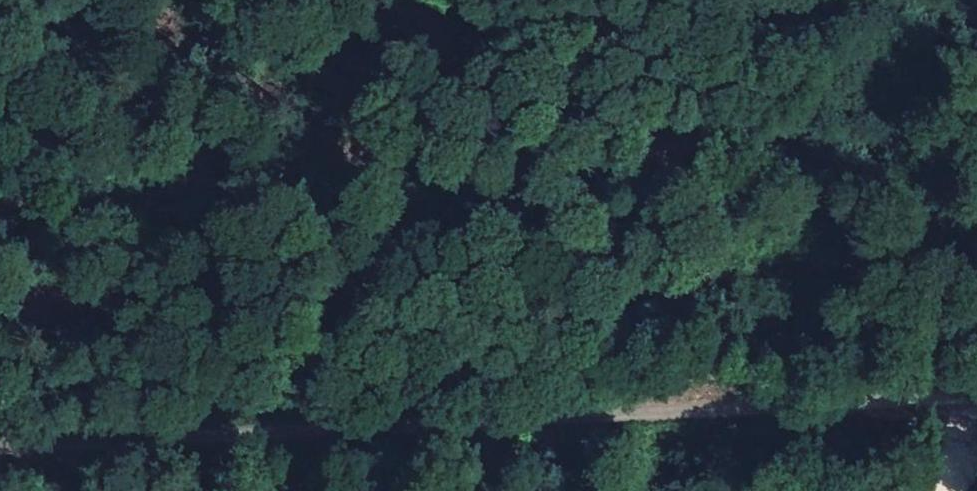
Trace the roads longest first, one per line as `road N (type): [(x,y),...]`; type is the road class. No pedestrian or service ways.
road 1 (track): [(976,405),(334,432)]
road 2 (track): [(334,432),(0,450)]

